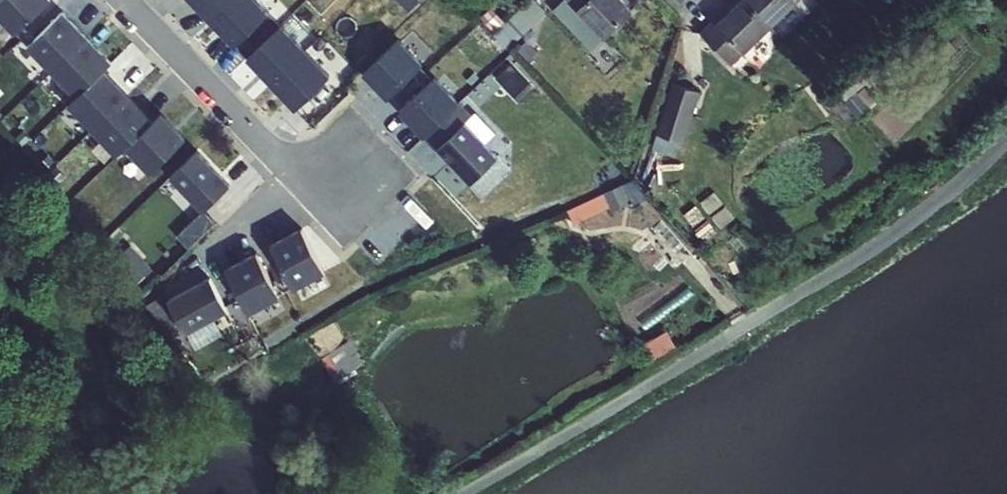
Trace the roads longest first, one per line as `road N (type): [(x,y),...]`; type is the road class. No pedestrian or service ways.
road 1 (residential): [(126,0),(280,164),(329,177),(353,174)]

